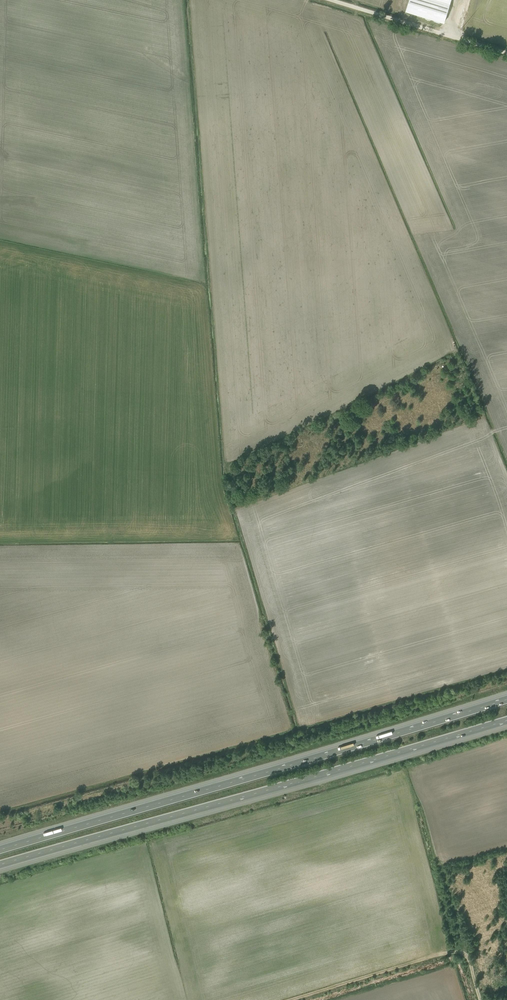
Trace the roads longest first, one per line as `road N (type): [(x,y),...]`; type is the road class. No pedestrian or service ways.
road 1 (motorway): [(506,699),(0,849)]
road 2 (motorway): [(0,865),(506,721)]
road 3 (track): [(328,0),(506,54)]

